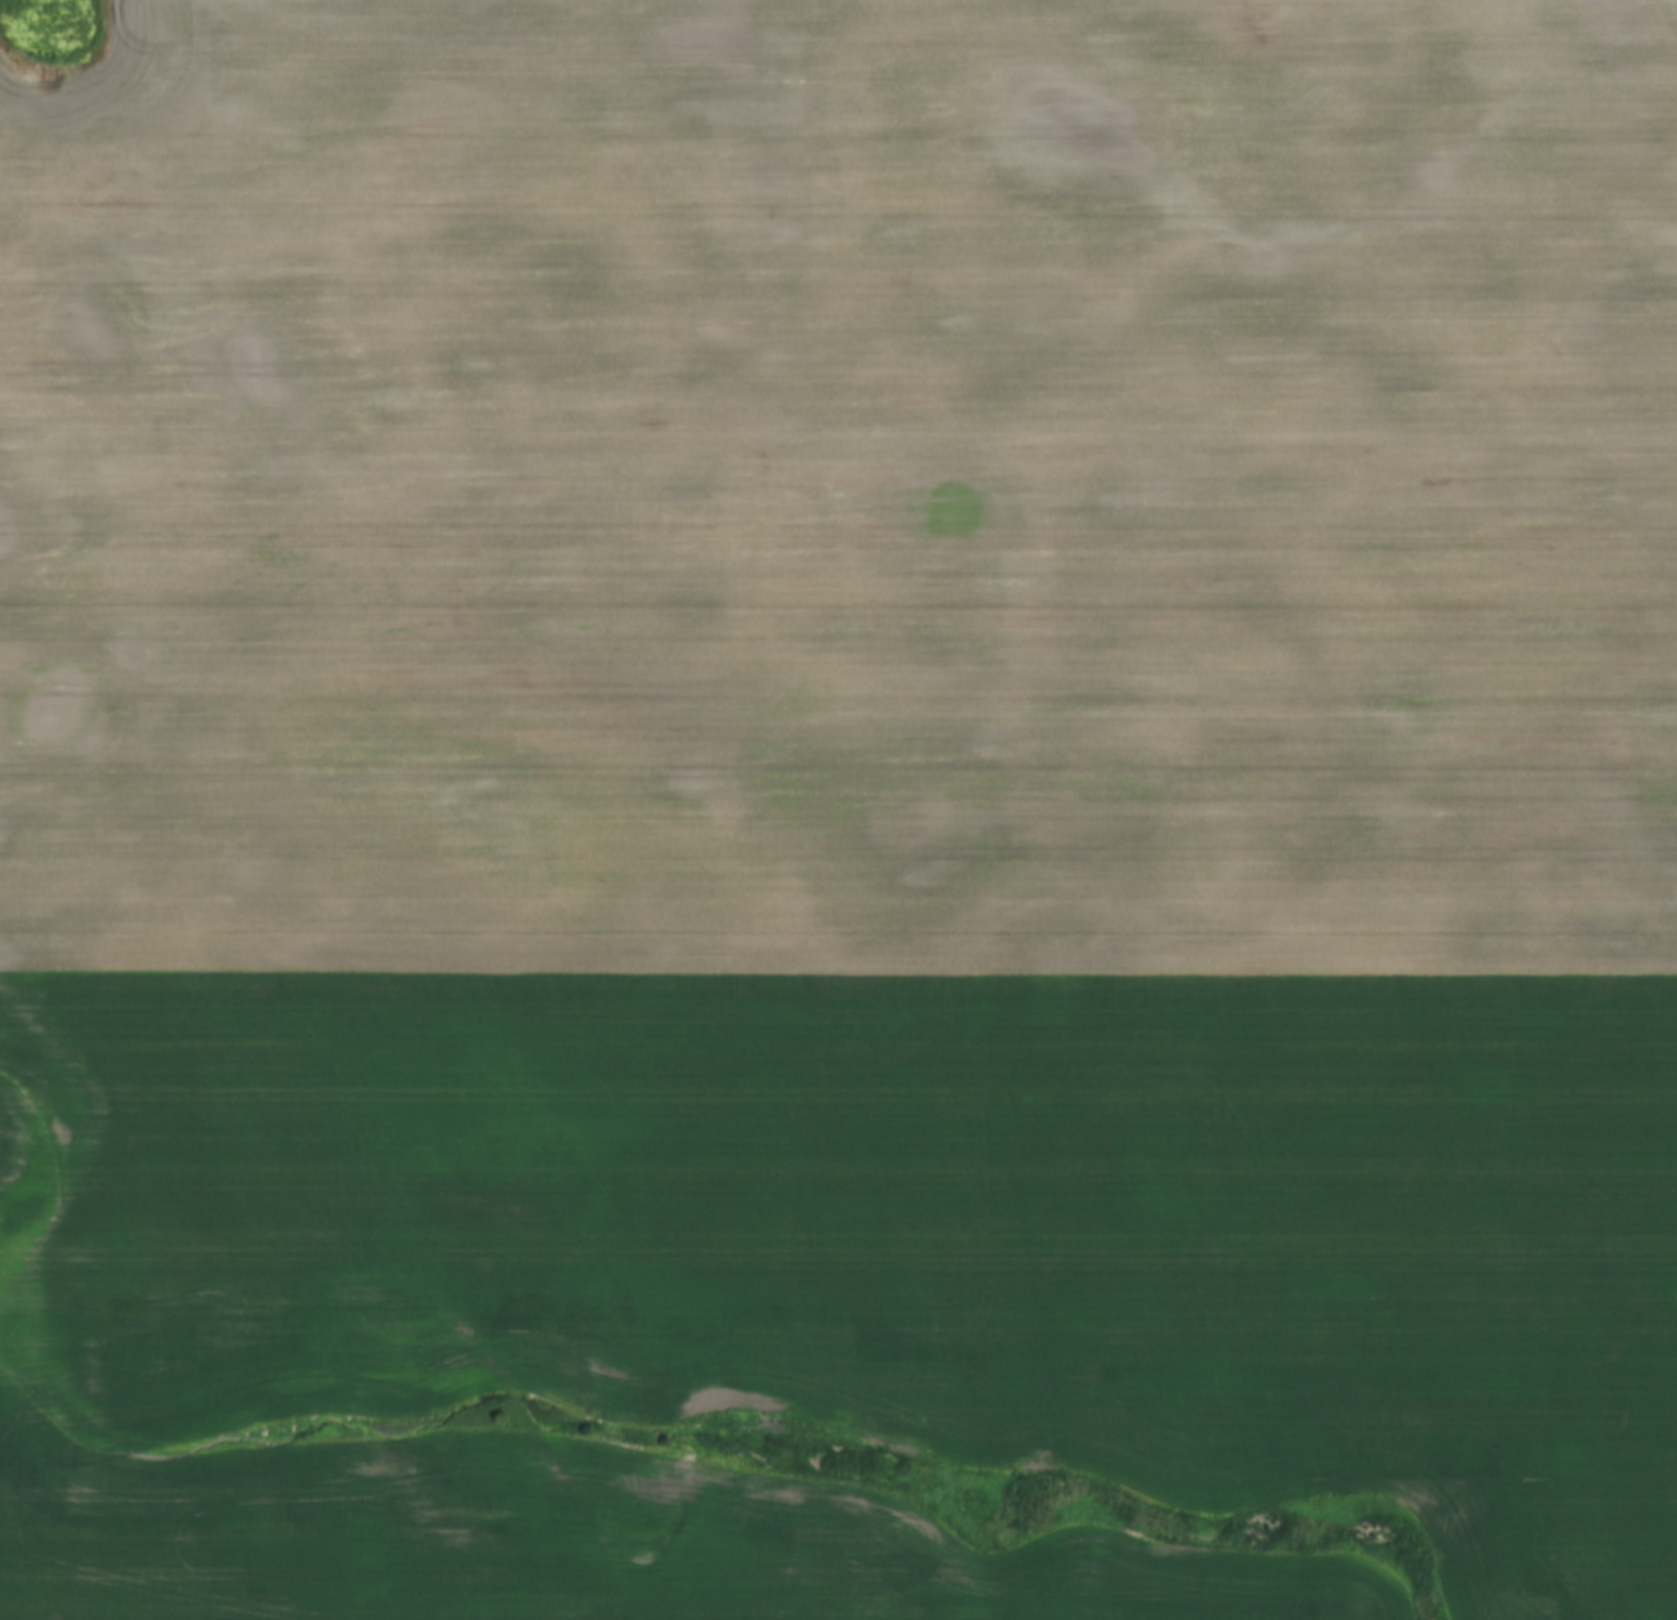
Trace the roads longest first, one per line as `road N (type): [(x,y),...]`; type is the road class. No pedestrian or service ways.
road 1 (track): [(763,0),(779,907),(726,1030),(587,1158)]

